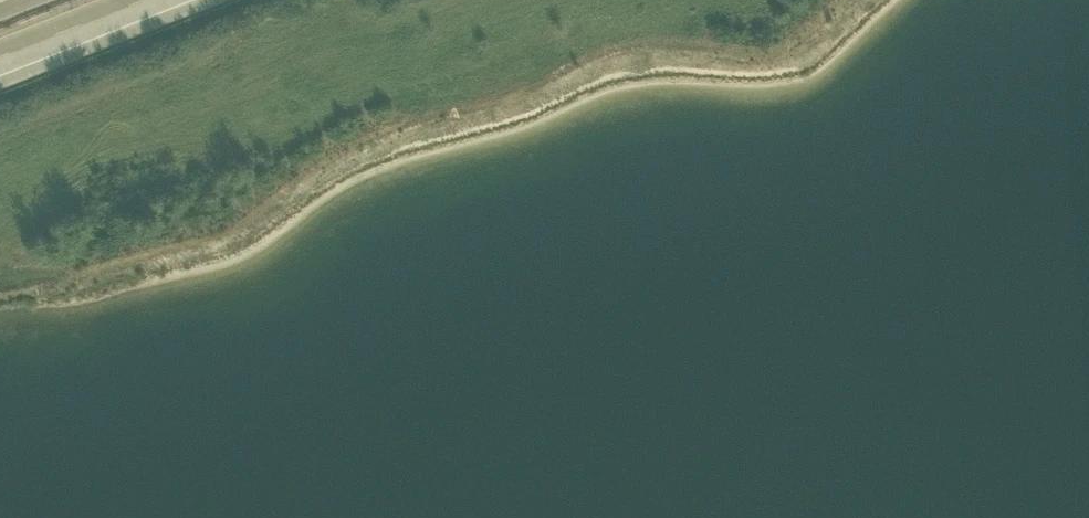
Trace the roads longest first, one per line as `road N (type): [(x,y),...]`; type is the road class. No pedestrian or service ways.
road 1 (motorway): [(0,57),(144,0)]

